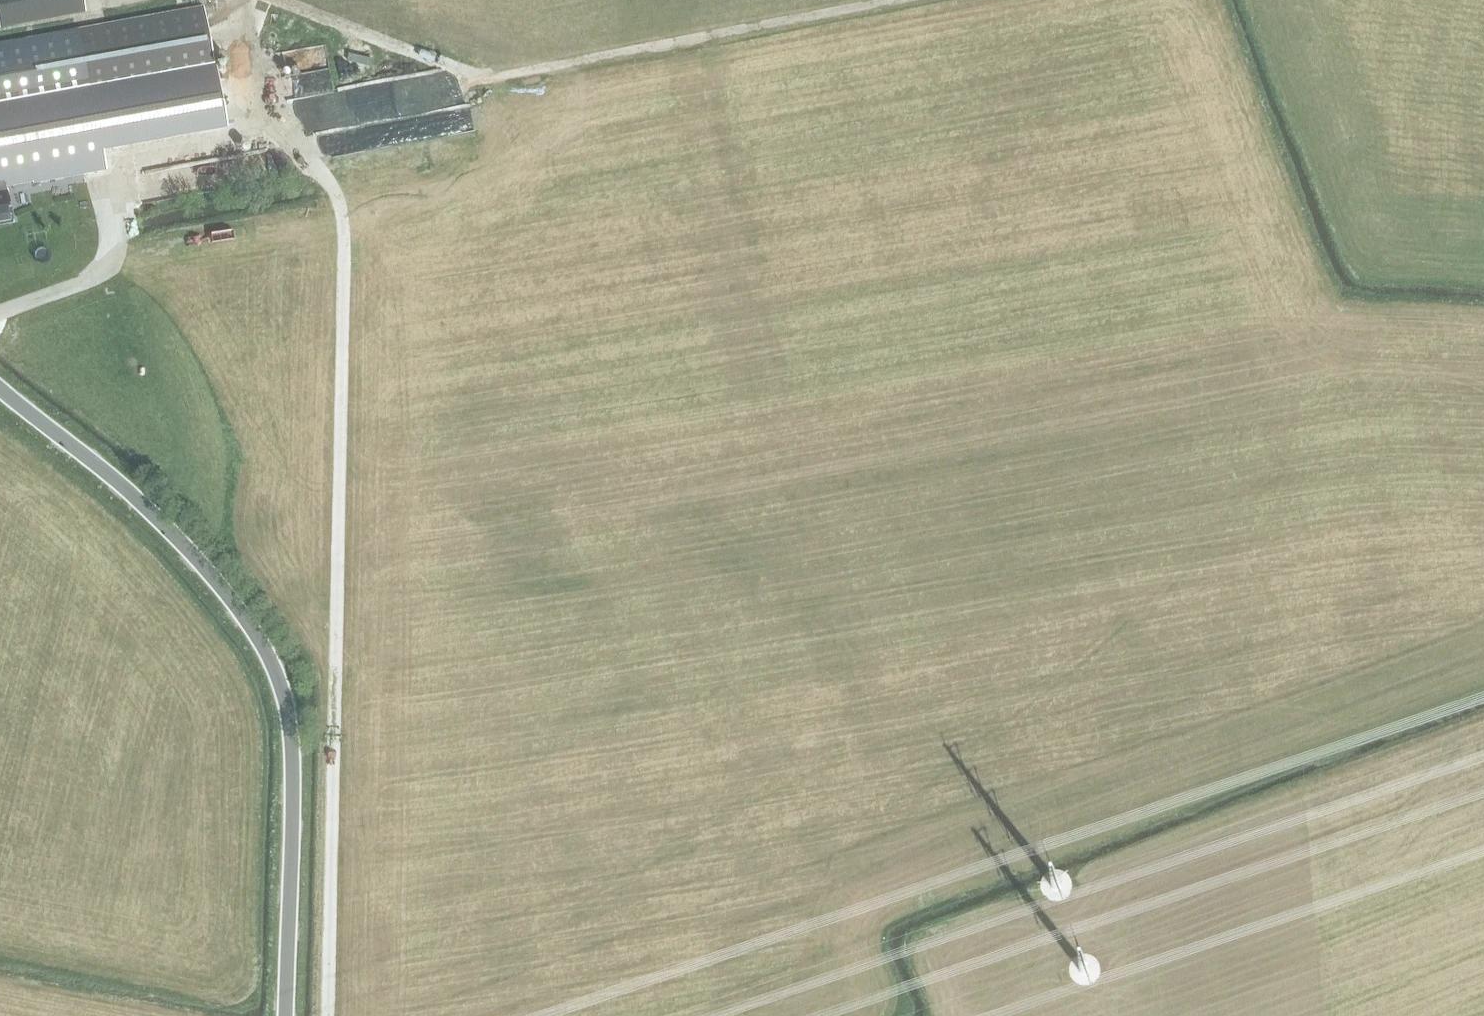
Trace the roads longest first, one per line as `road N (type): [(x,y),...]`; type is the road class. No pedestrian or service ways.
road 1 (unclassified): [(287,1015),(294,768),(287,675),(221,573),(137,486),(0,376)]

